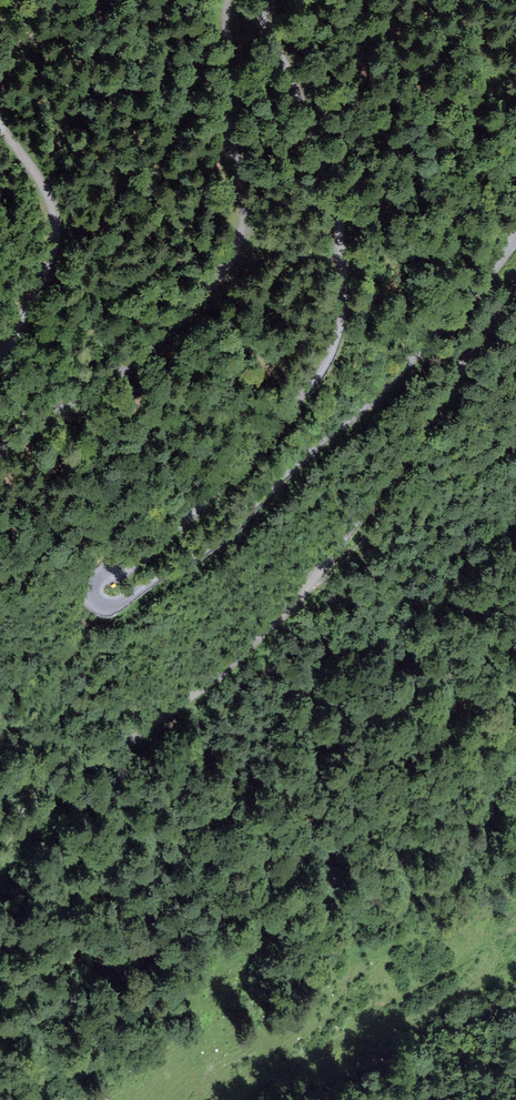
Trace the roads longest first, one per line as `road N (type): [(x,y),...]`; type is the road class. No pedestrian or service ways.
road 1 (unclassified): [(262,0),(333,186),(344,268),(339,339),(318,378),(191,518),(138,559),(102,573),(93,592),(100,603),(116,604),(238,526),(369,405),(515,241)]
road 2 (unclassified): [(515,287),(407,461),(291,607),(160,721),(85,766),(0,844)]
road 3 (track): [(309,585),(382,524),(515,432)]

